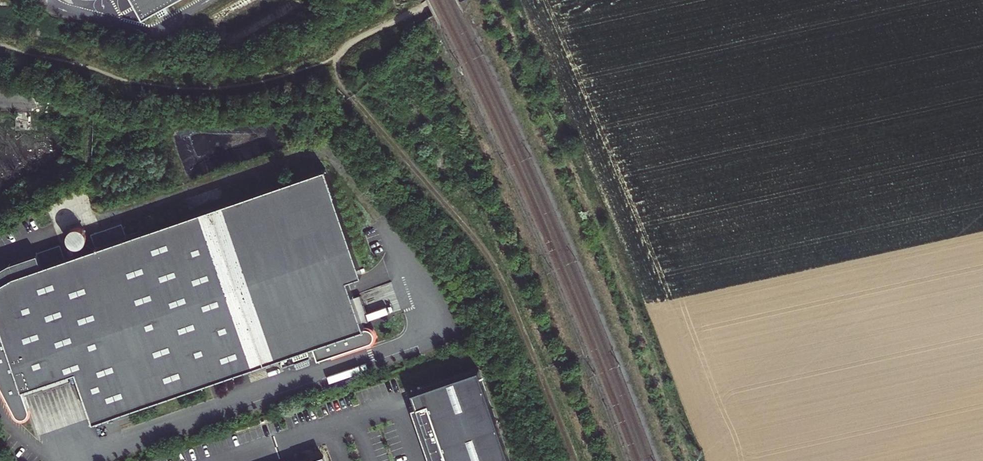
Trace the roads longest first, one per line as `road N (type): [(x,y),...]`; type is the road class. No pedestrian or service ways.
road 1 (track): [(441,0),(321,60),(221,86),(147,83),(0,51)]

